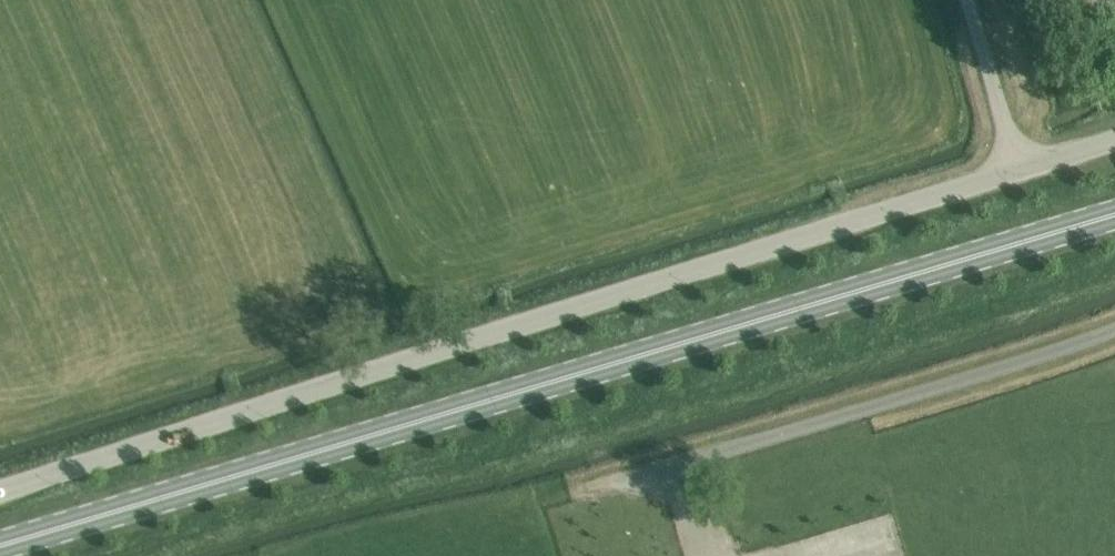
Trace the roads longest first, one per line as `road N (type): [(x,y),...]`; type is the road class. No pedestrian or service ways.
road 1 (primary): [(0,543),(1114,211)]
road 2 (unclassified): [(0,489),(1013,167)]
road 3 (unclassified): [(667,474),(1114,336)]
road 4 (unclassified): [(961,0),(1013,167)]

